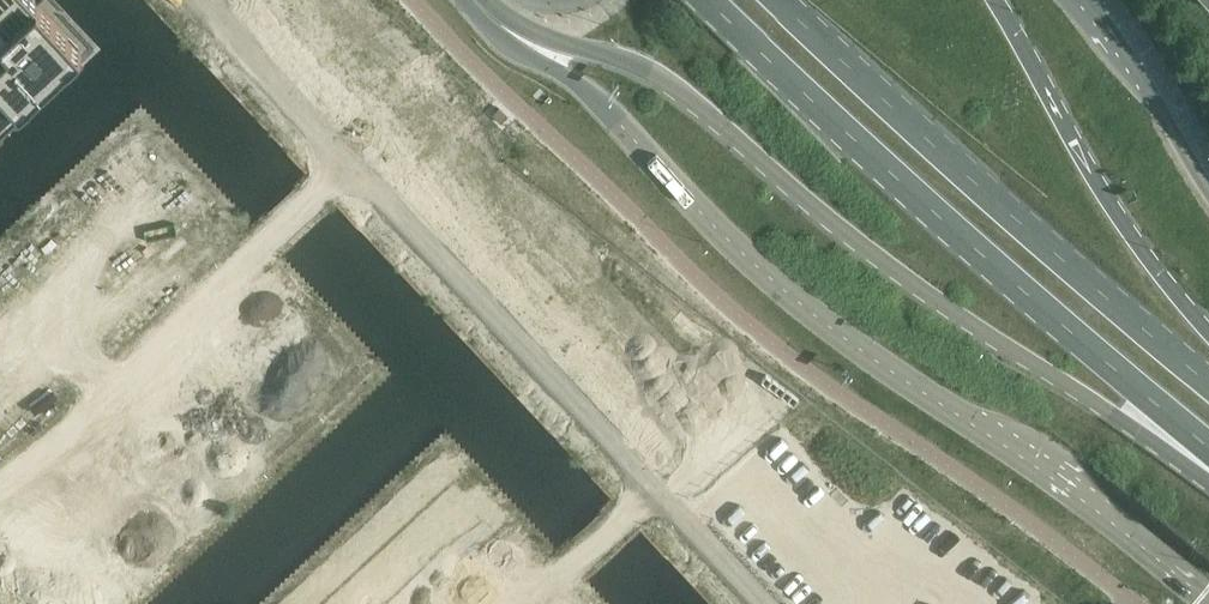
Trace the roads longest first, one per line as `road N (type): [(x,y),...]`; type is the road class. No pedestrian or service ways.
road 1 (tertiary): [(482,7),(519,48),(598,101),(719,235),(805,311),(1018,450),(1208,596)]
road 2 (primary): [(482,7),(514,29),(625,60),(672,85),(913,291),(1208,467)]
road 3 (primary): [(706,0),(911,192),(1208,448)]
road 4 (primary): [(1208,384),(933,144),(784,0)]
road 5 (residential): [(351,162),(0,484)]
road 6 (residential): [(656,486),(351,162)]
road 7 (primary): [(1208,333),(1102,195),(994,0)]
road 8 (tertiary): [(1208,188),(1081,0)]
road 9 (residential): [(351,162),(201,0)]
road 10 (residential): [(656,486),(534,603)]
road 11 (residential): [(767,603),(656,486)]

